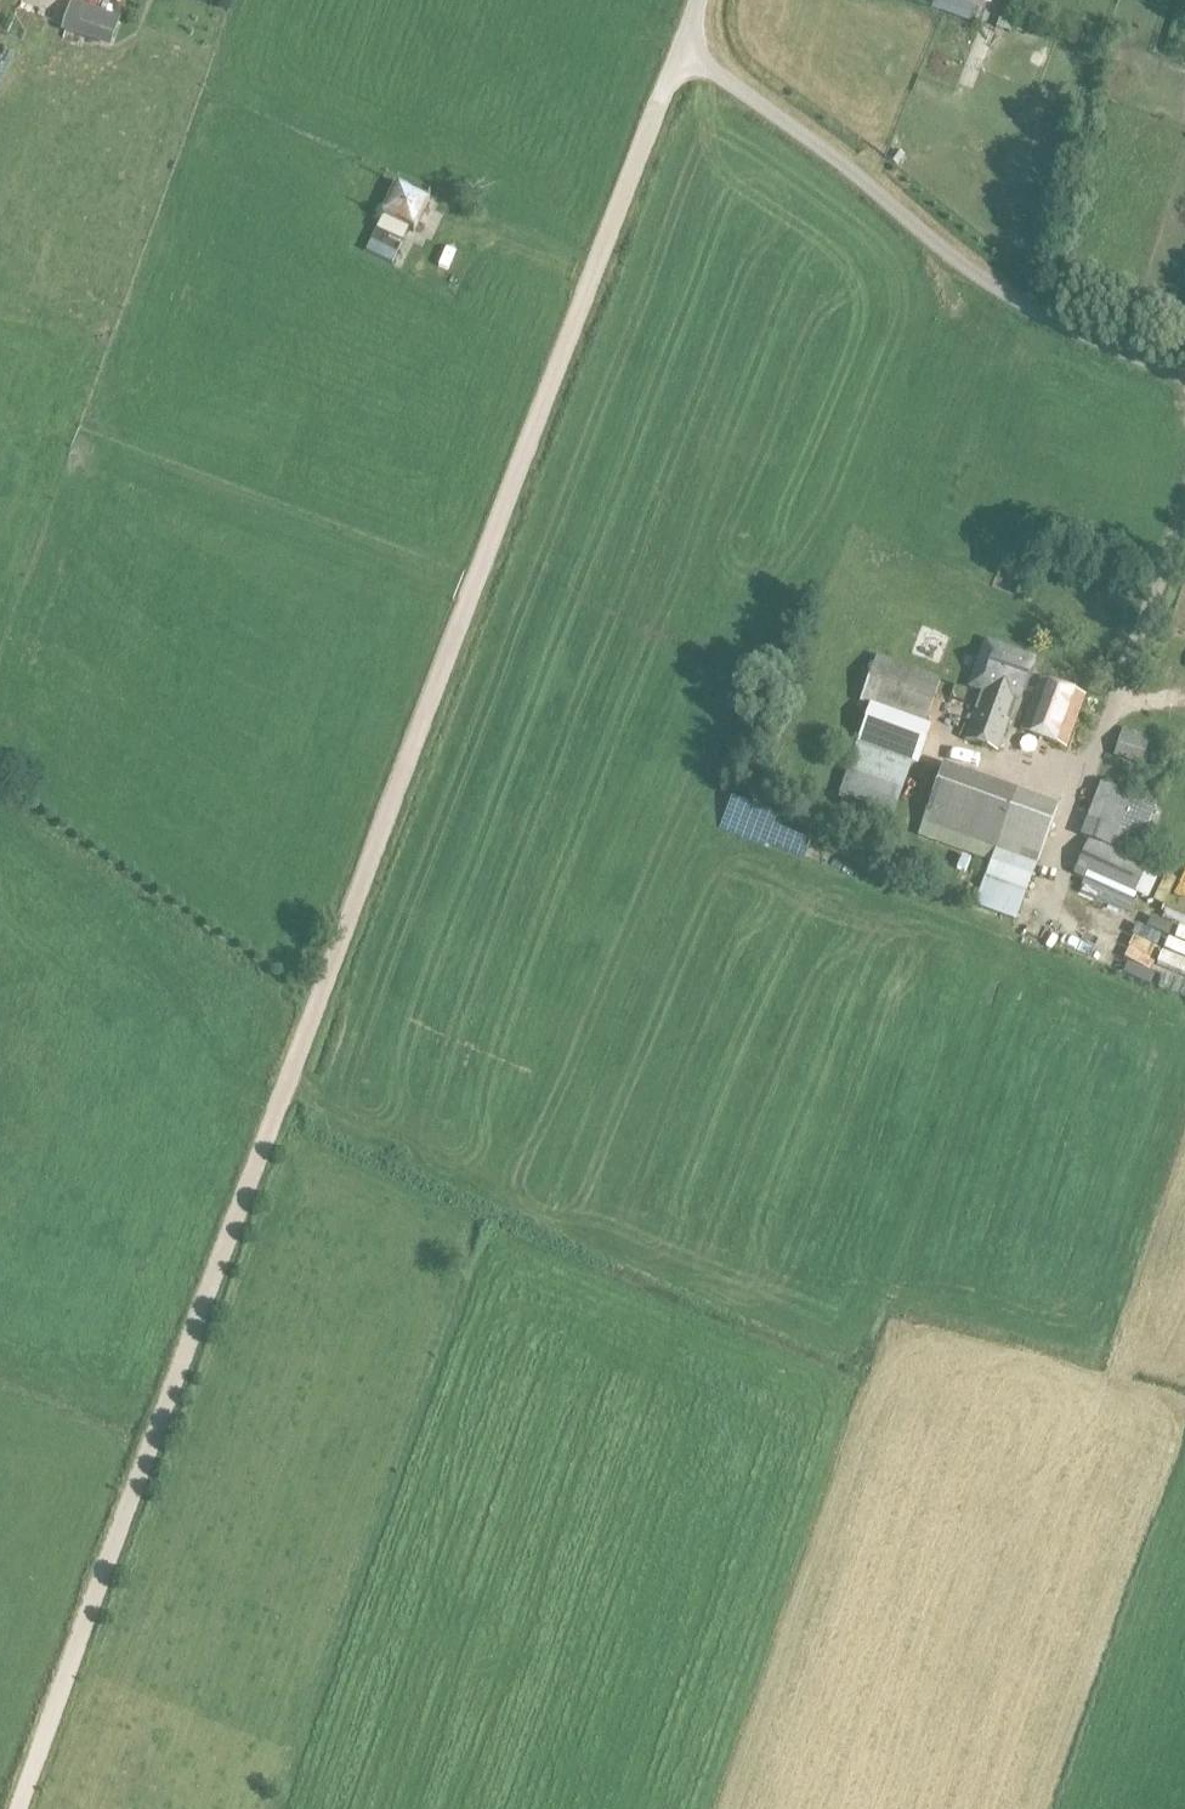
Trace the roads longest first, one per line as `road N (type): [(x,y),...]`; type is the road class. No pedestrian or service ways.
road 1 (unclassified): [(682,61),(24,1808)]
road 2 (unclassified): [(1184,380),(1123,357),(994,288),(785,118),(682,61)]

